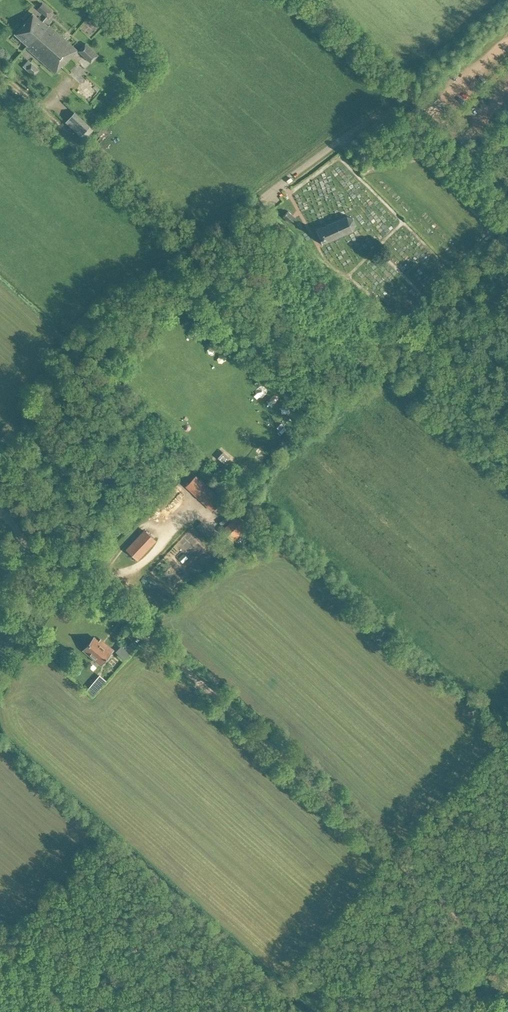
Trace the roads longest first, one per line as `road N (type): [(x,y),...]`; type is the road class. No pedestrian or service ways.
road 1 (track): [(507,960),(145,637)]
road 2 (track): [(0,72),(196,255),(217,295),(250,331),(244,359)]
road 3 (unclassified): [(507,183),(311,0)]
road 4 (unclassified): [(0,661),(24,616),(31,577),(22,539),(0,511)]

